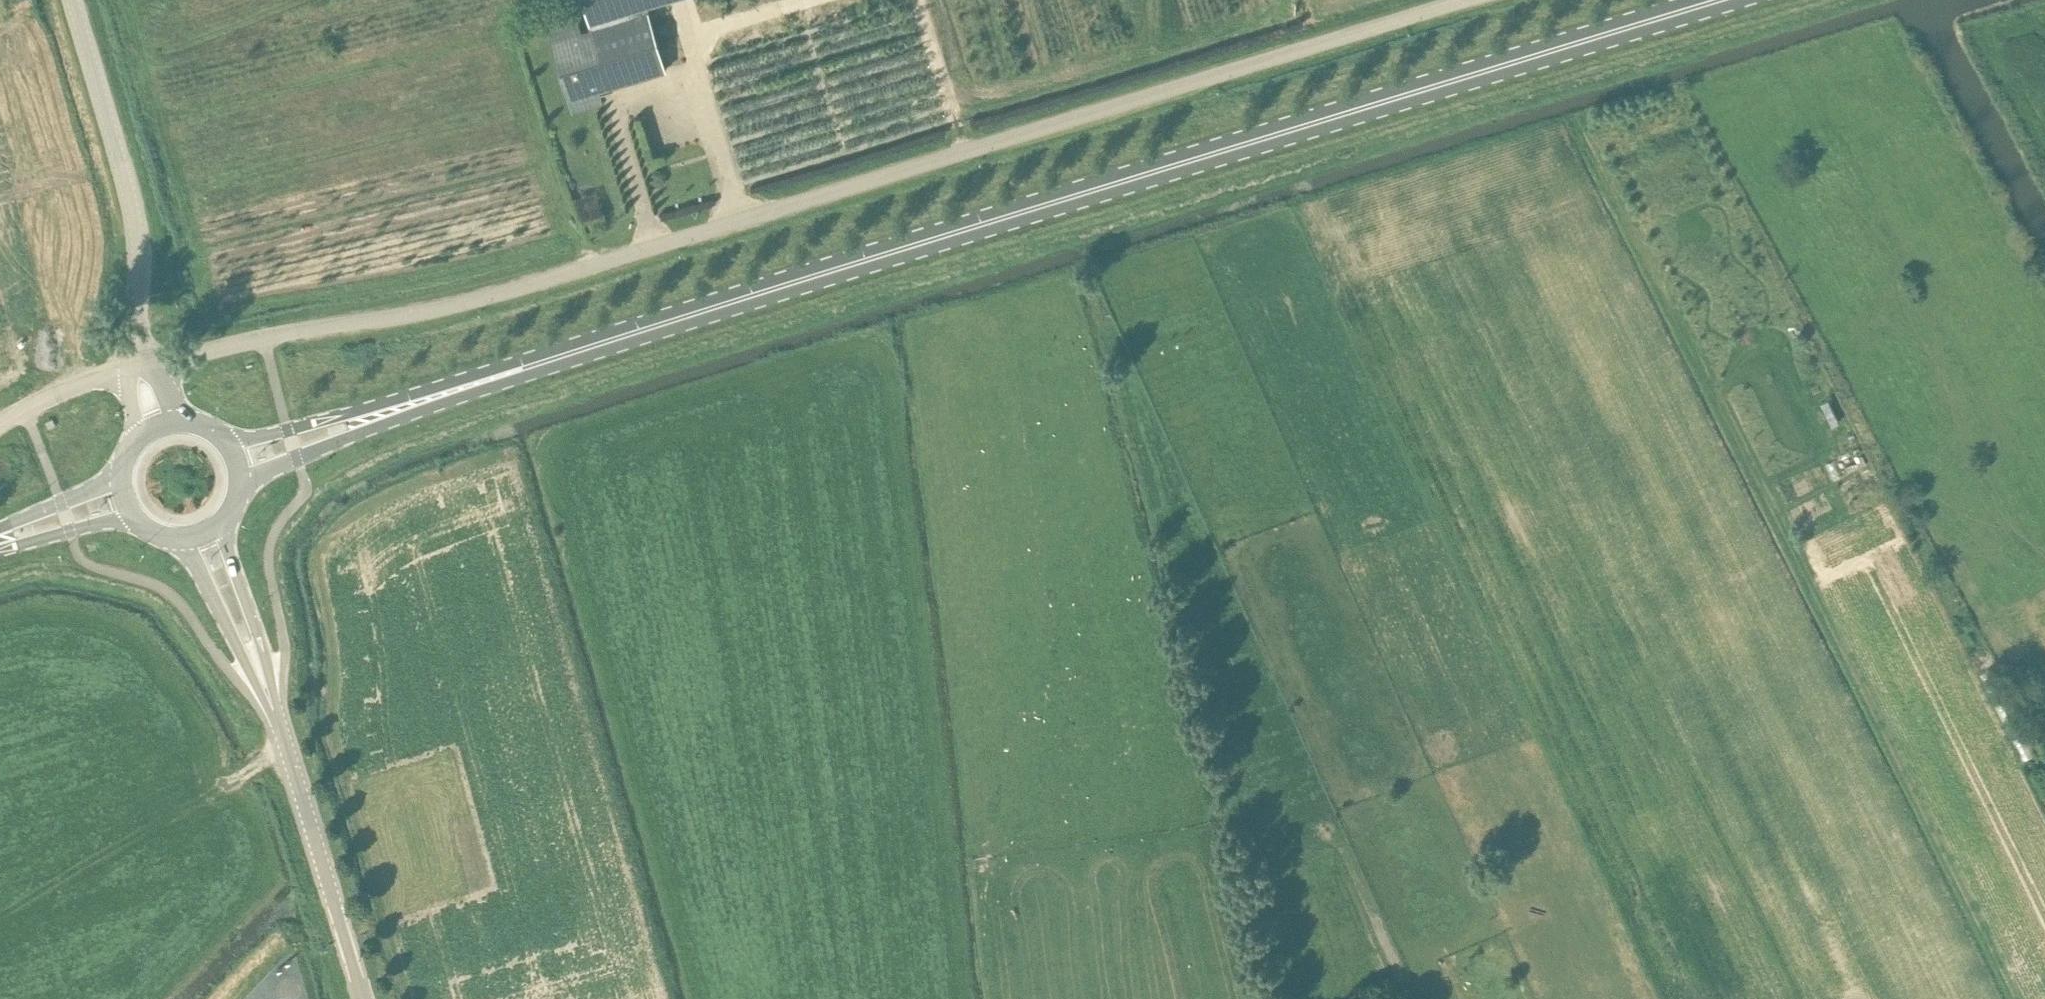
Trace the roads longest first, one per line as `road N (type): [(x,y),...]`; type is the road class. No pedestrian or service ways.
road 1 (unclassified): [(138,369),(454,307),(1488,0)]
road 2 (primary): [(435,398),(1713,0)]
road 3 (unclassified): [(138,369),(142,280),(131,198),(72,0)]
road 4 (tertiary): [(363,998),(274,715)]
road 5 (primary): [(435,398),(224,444)]
road 6 (primary): [(237,482),(435,398)]
road 7 (tertiary): [(274,715),(264,655),(220,521)]
road 8 (tertiary): [(181,537),(274,715)]
road 9 (unclassified): [(0,423),(89,380),(138,369)]
road 10 (primary): [(0,552),(137,517)]
road 11 (primary): [(124,481),(0,533)]

